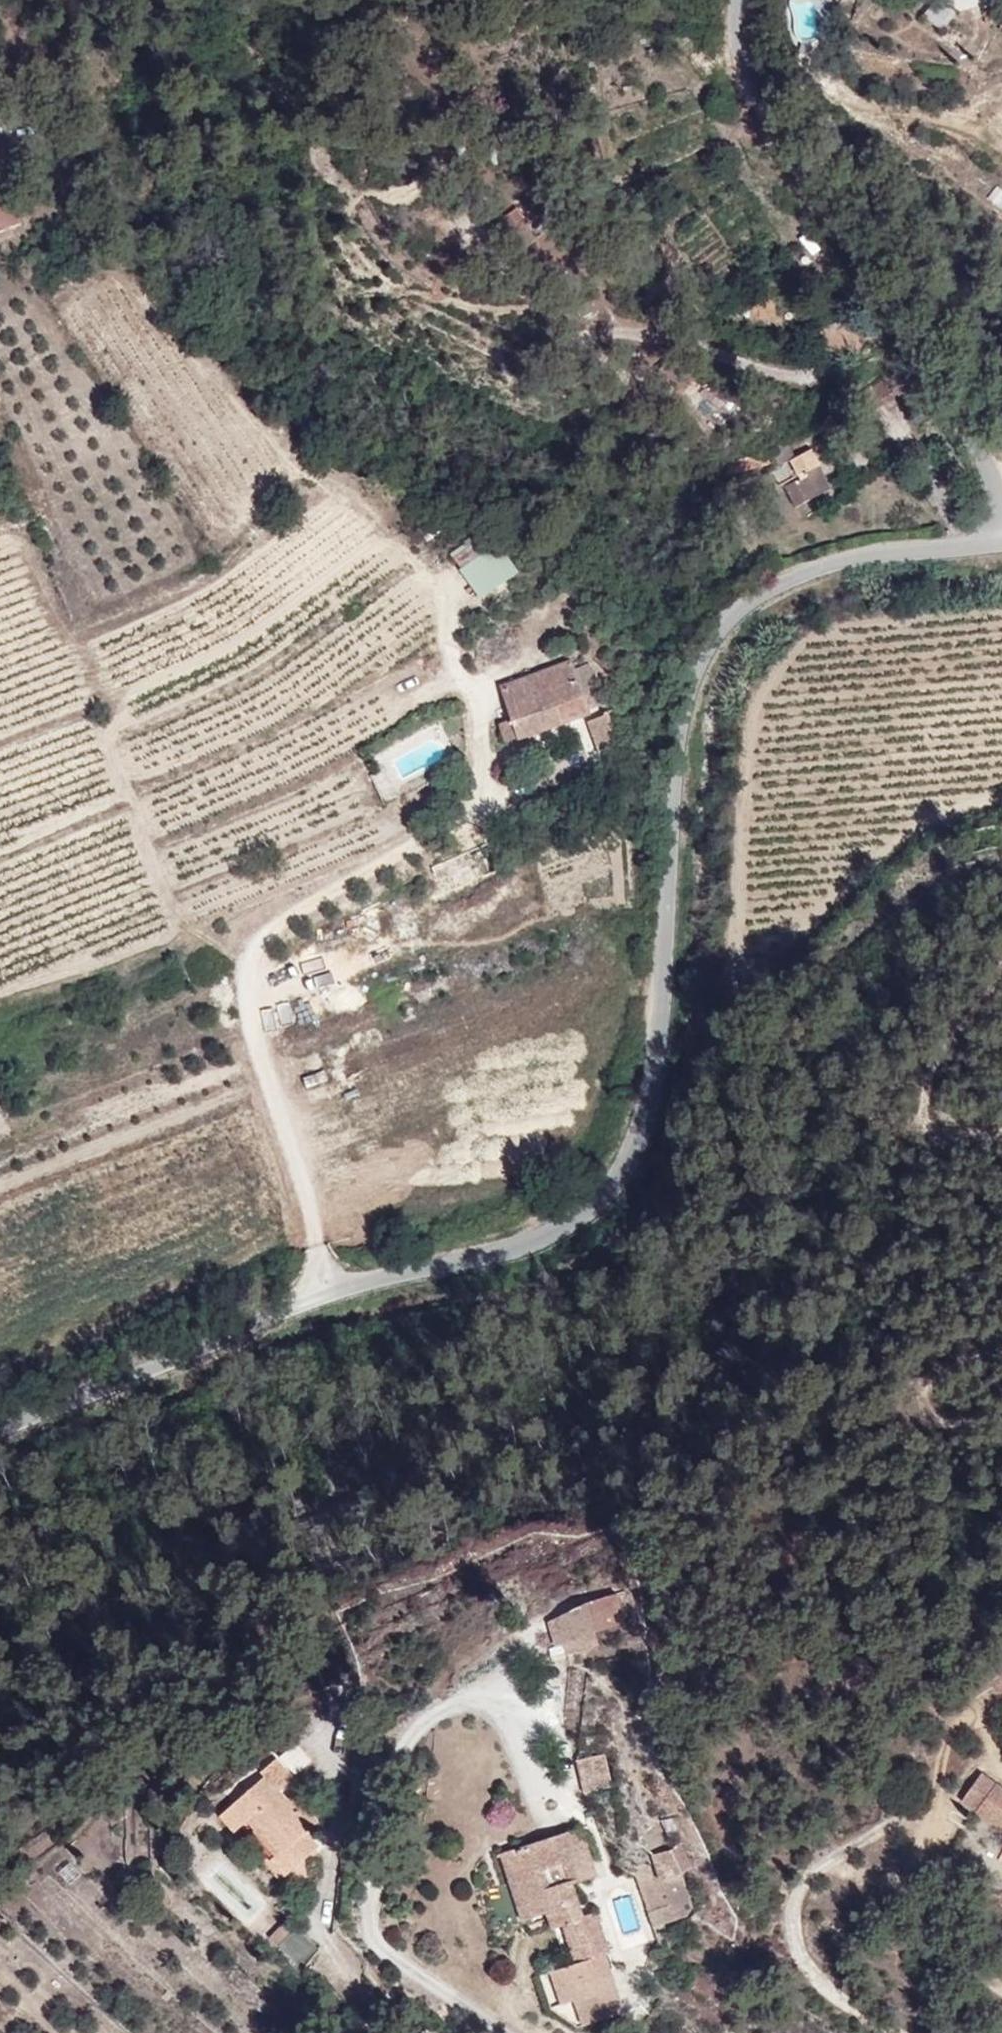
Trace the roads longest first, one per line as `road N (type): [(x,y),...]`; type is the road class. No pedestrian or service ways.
road 1 (unclassified): [(0,1427),(326,1295),(533,1243),(615,1191),(653,1116),(676,815),(696,701),(722,626),(768,586),(814,568),(1001,541)]
road 2 (unclassified): [(736,0),(737,46),(766,120),(1001,497)]

